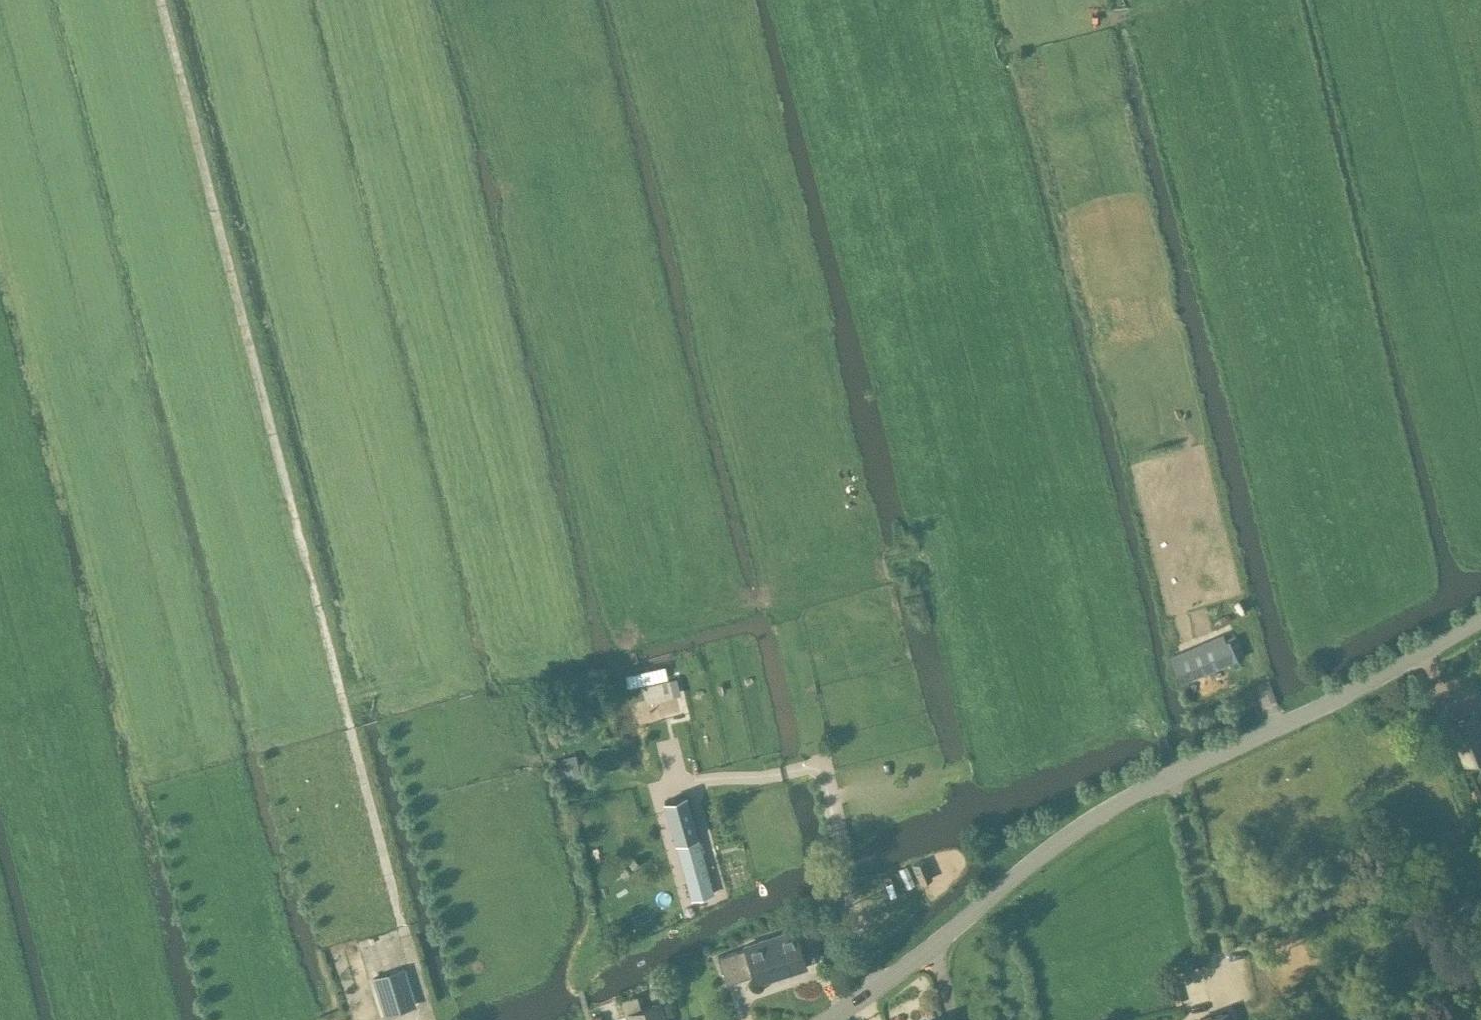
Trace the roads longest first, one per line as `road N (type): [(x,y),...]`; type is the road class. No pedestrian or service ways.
road 1 (track): [(428,1019),(161,0)]
road 2 (unclassified): [(826,1019),(1107,810),(1480,621)]

